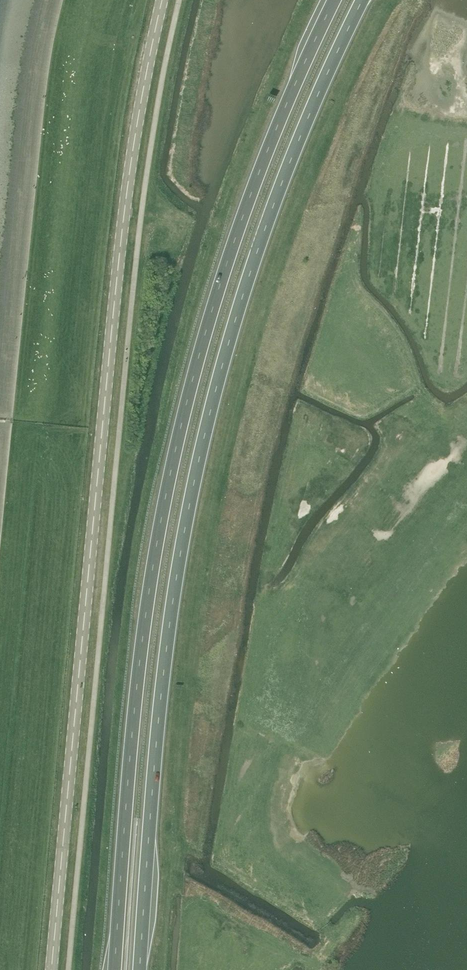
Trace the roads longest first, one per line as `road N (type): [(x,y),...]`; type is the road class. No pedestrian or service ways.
road 1 (trunk): [(140,969),(164,669),(210,414),(265,227),(362,0)]
road 2 (trunk): [(334,0),(241,221),(170,475),(133,714),(114,969)]
road 3 (secondary): [(49,969),(125,206),(162,0)]

